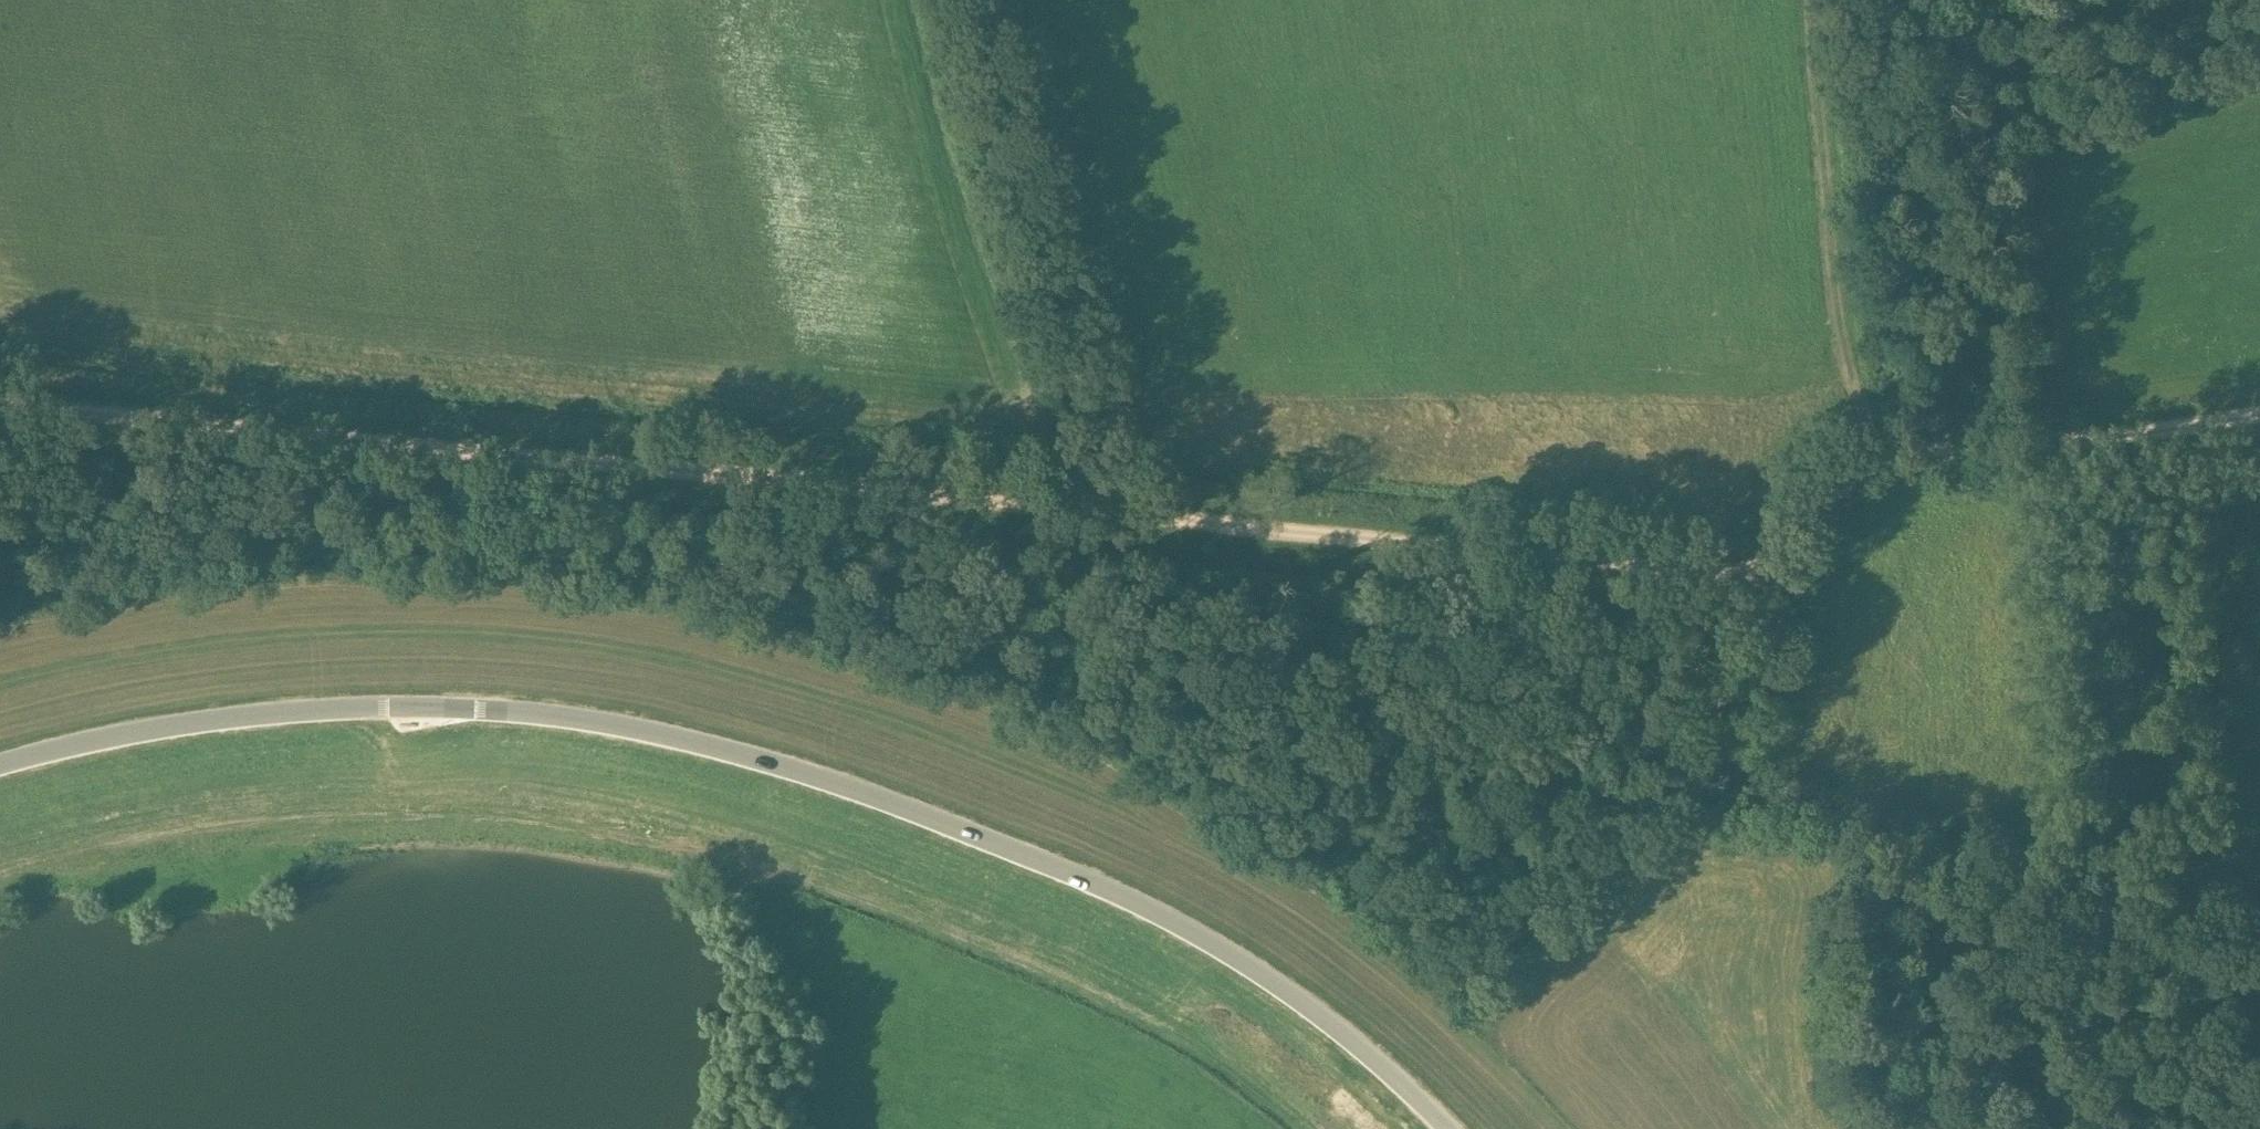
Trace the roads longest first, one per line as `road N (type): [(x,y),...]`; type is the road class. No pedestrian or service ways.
road 1 (unclassified): [(1459,1128),(1292,991),(1121,895),(844,783),(675,735),(433,706),(287,713),(137,732),(0,770)]
road 2 (track): [(1101,508),(0,401)]
road 3 (track): [(1893,452),(1860,454),(1757,567),(1101,508)]
road 4 (track): [(1101,508),(980,0)]
road 5 (track): [(2259,420),(2201,433),(1893,452)]

